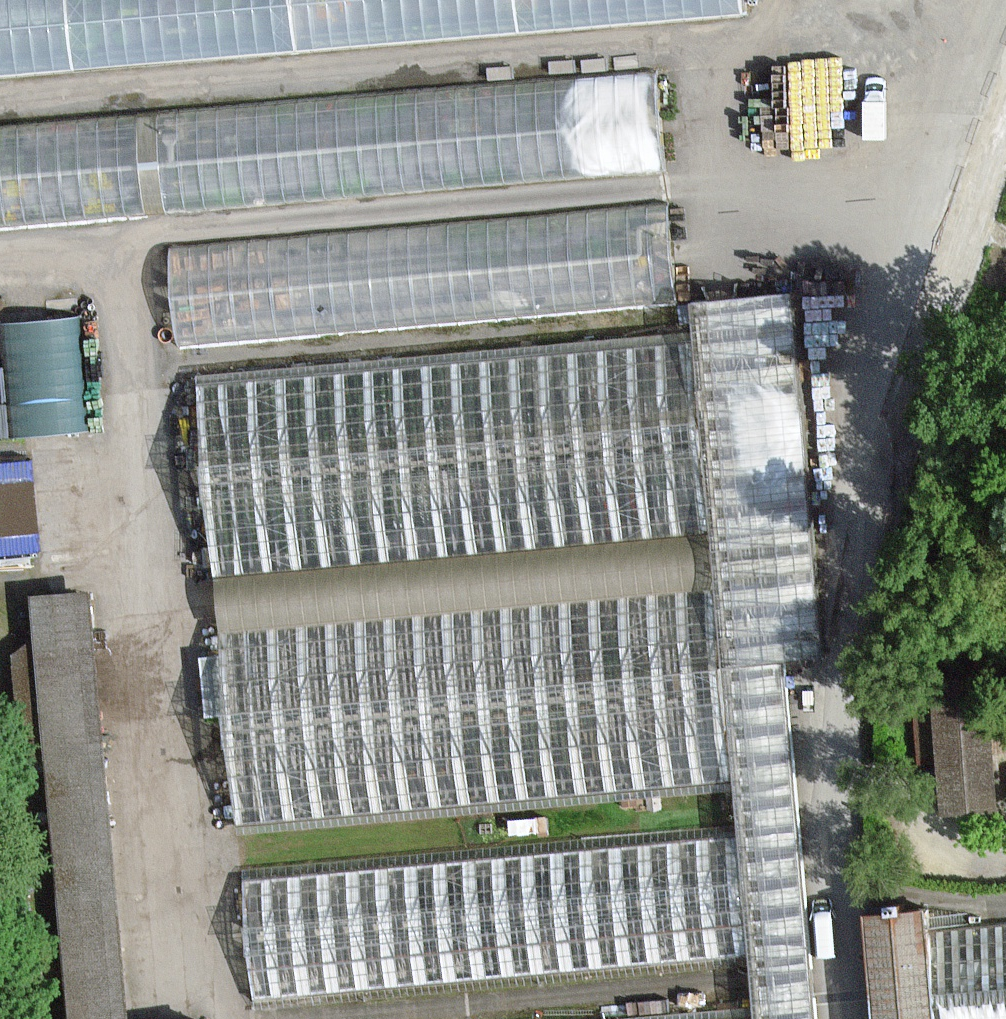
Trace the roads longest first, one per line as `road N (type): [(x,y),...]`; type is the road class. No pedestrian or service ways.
road 1 (unclassified): [(847,1018),(842,743),(862,584),(929,333),(1005,91)]

